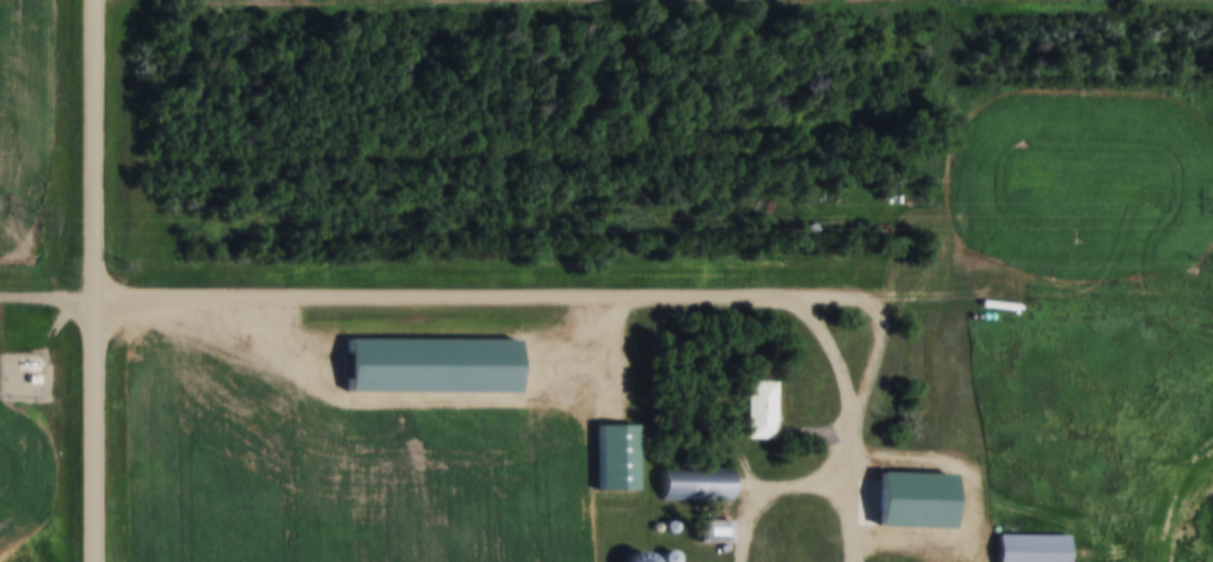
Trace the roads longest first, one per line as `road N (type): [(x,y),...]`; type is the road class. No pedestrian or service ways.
road 1 (track): [(0,301),(857,294)]
road 2 (residential): [(93,561),(93,0)]

